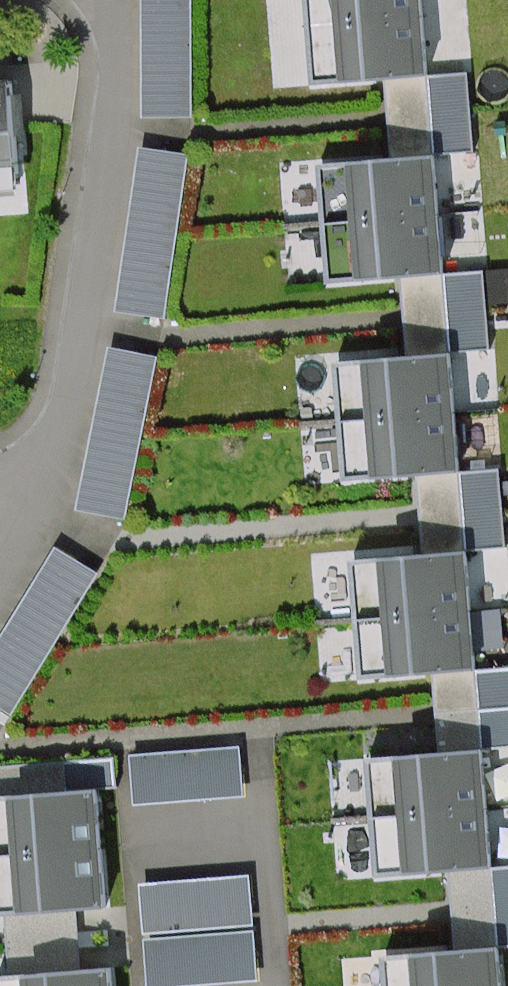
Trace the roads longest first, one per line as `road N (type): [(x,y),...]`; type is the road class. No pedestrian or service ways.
road 1 (residential): [(102,0),(104,126),(80,329),(31,479),(0,544)]

